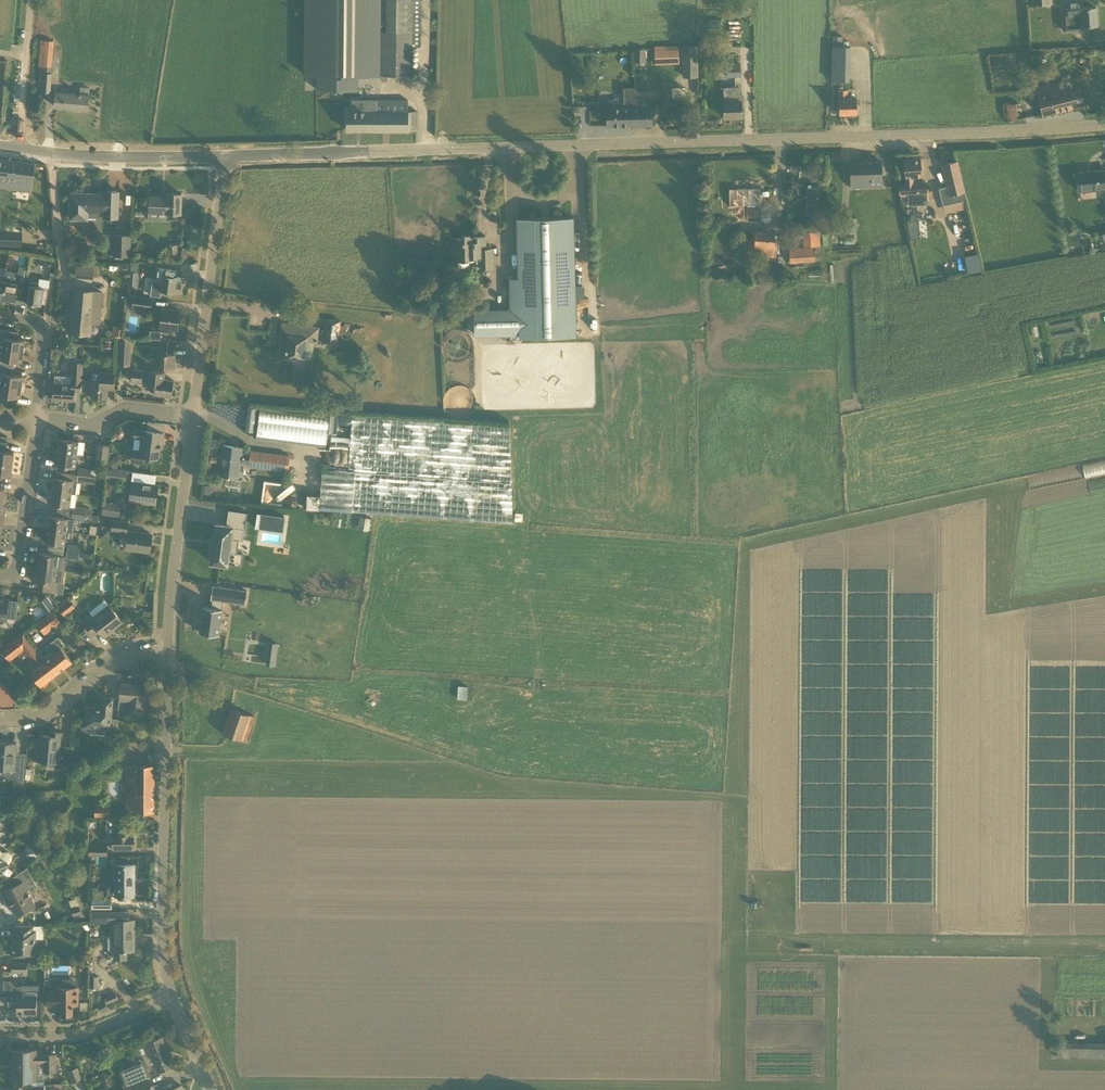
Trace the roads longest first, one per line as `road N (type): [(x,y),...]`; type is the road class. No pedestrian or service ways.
road 1 (tertiary): [(225,156),(1104,125)]
road 2 (tertiary): [(174,997),(163,928),(169,648)]
road 3 (tertiary): [(193,416),(225,156)]
road 4 (tertiary): [(169,648),(193,416)]
road 5 (residential): [(169,648),(119,656),(43,713),(0,721)]
road 6 (residential): [(0,1036),(81,1034),(174,997)]
road 7 (tertiary): [(225,156),(49,150)]
road 8 (residential): [(35,419),(18,562),(0,575)]
road 9 (residential): [(193,416),(127,408),(91,424),(35,419)]
road 10 (residential): [(20,151),(30,0)]
road 11 (residential): [(35,419),(40,329),(0,315)]
road 12 (residential): [(66,277),(49,150)]

